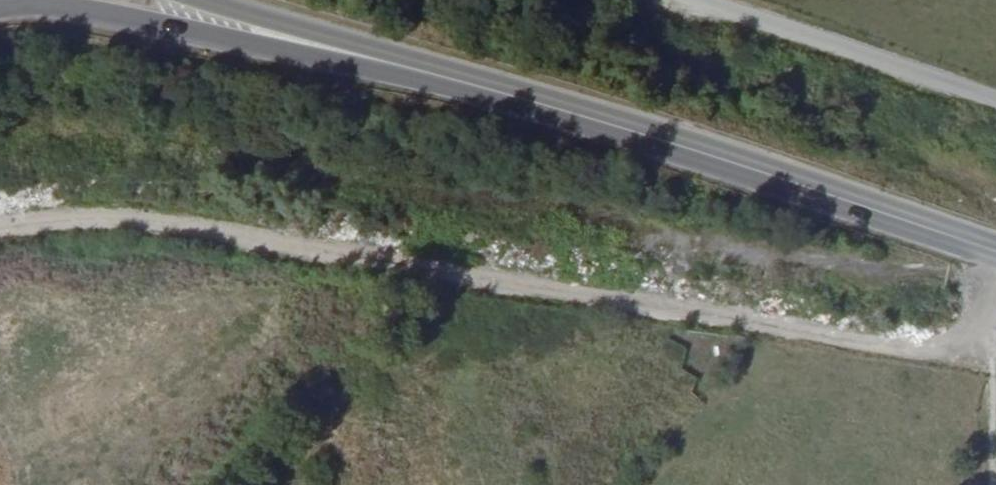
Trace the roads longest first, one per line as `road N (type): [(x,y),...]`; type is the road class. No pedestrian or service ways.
road 1 (track): [(995,290),(980,324),(955,342),(923,345),(103,221),(0,230)]
road 2 (primary): [(995,253),(685,147),(376,59)]
road 3 (primary): [(0,8),(82,10),(376,59)]
road 4 (track): [(709,0),(995,102)]
road 5 (primary): [(376,59),(199,0)]

